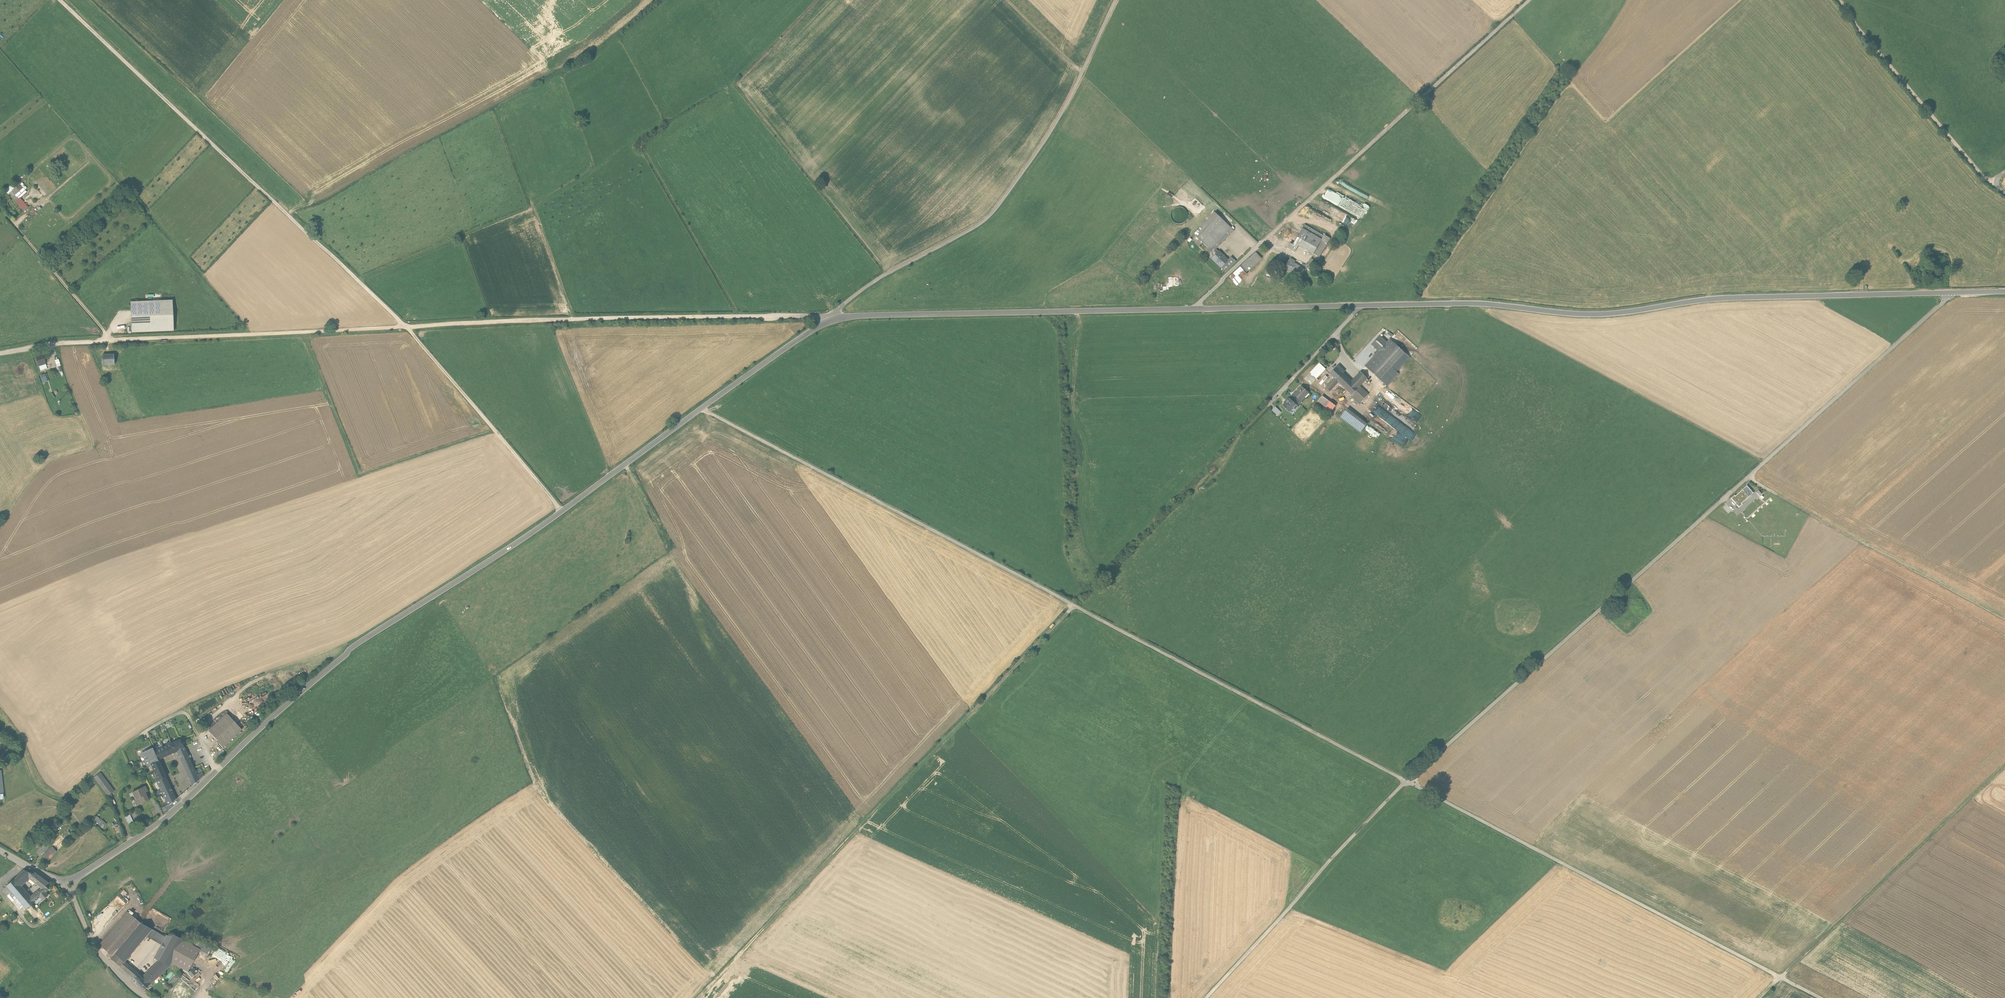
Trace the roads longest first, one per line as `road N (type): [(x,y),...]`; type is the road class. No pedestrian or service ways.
road 1 (track): [(1821,997),(702,408)]
road 2 (tertiary): [(832,319),(1475,304),(1585,314),(1722,298),(2004,291)]
road 3 (track): [(108,340),(649,317),(832,319)]
road 4 (track): [(1725,499),(1407,781),(1206,997)]
road 5 (track): [(562,511),(395,316),(60,0)]
road 6 (tertiary): [(253,731),(354,646),(501,554),(832,319)]
road 7 (track): [(1074,606),(697,997)]
road 8 (unclassified): [(832,319),(857,295),(996,210),(1059,118),(1115,0)]
road 9 (track): [(1262,244),(1532,0)]
road 10 (track): [(2004,767),(1759,997)]
road 11 (track): [(2004,617),(1747,477)]
road 12 (track): [(1997,181),(1968,159),(1836,0)]
road 13 (residential): [(74,876),(173,809),(253,731)]
road 14 (track): [(640,143),(737,317)]
road 15 (track): [(0,208),(108,340)]
road 16 (track): [(1342,357),(1376,385),(1363,406),(1327,394),(1322,381),(1330,368)]
road 17 (unclassified): [(151,997),(102,955),(71,892)]

